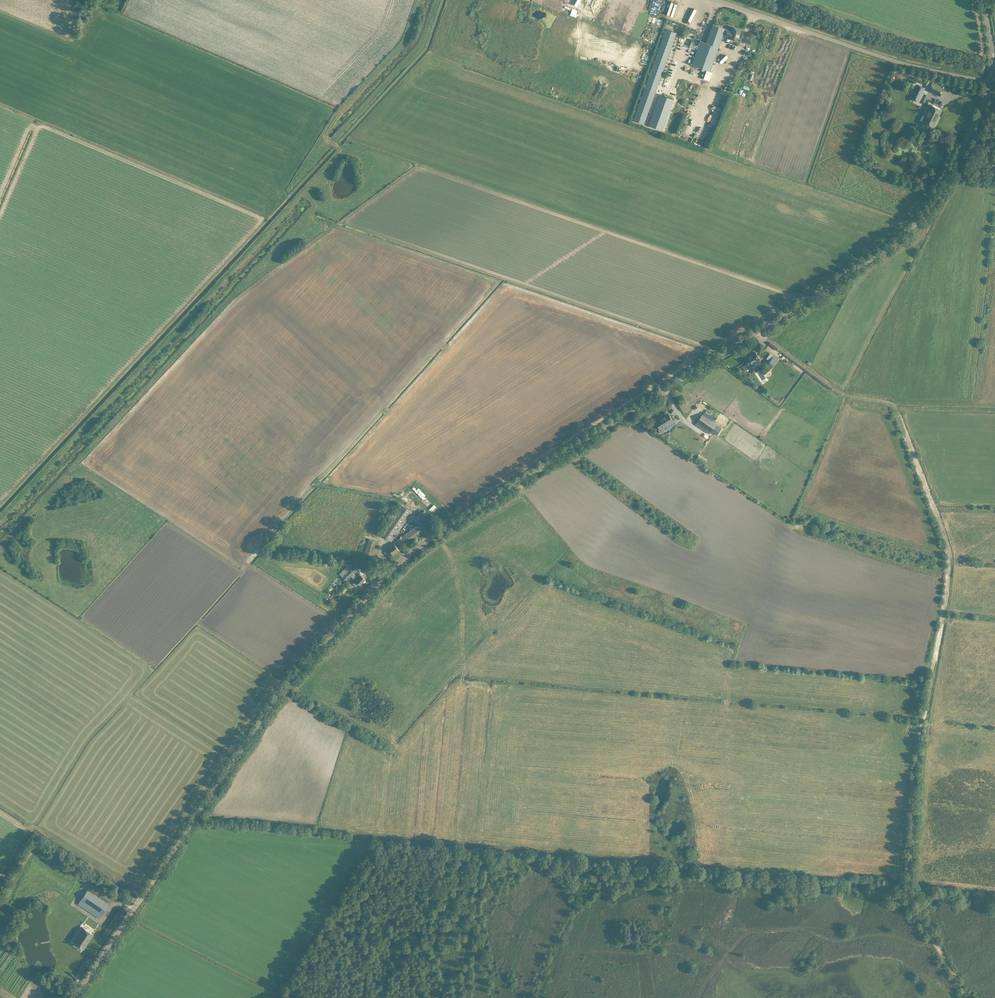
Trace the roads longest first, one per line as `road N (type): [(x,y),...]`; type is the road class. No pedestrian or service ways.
road 1 (unclassified): [(74,997),(282,693),(401,566),(438,535),(901,239),(937,203),(994,90)]
road 2 (unclassified): [(994,77),(874,52),(729,0)]
road 3 (track): [(896,411),(948,548),(933,667)]
road 4 (track): [(896,411),(840,393),(758,332)]

